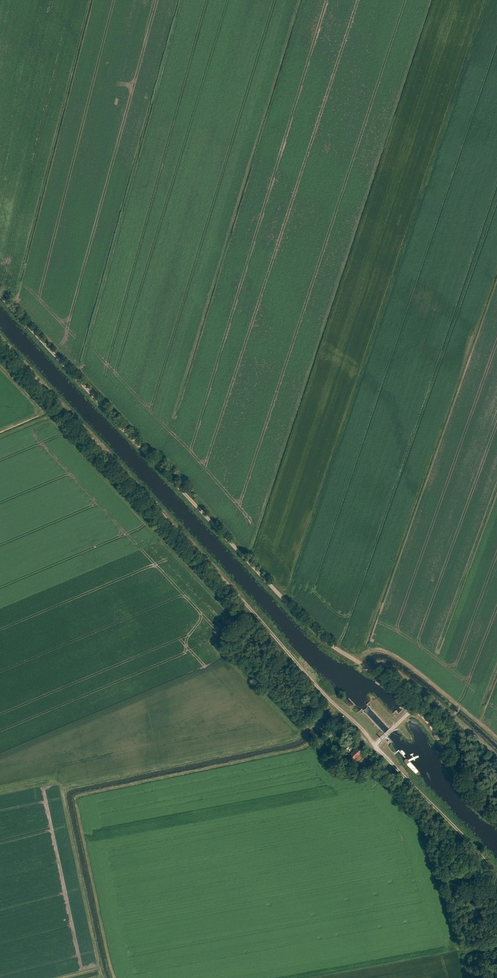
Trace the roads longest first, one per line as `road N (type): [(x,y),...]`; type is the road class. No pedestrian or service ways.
road 1 (track): [(414,709),(383,677),(320,639),(0,293)]
road 2 (track): [(0,342),(376,746)]
road 3 (track): [(115,977),(75,798),(297,750),(339,706)]
road 4 (track): [(496,876),(376,746)]
road 5 (track): [(414,709),(468,796),(496,817)]

